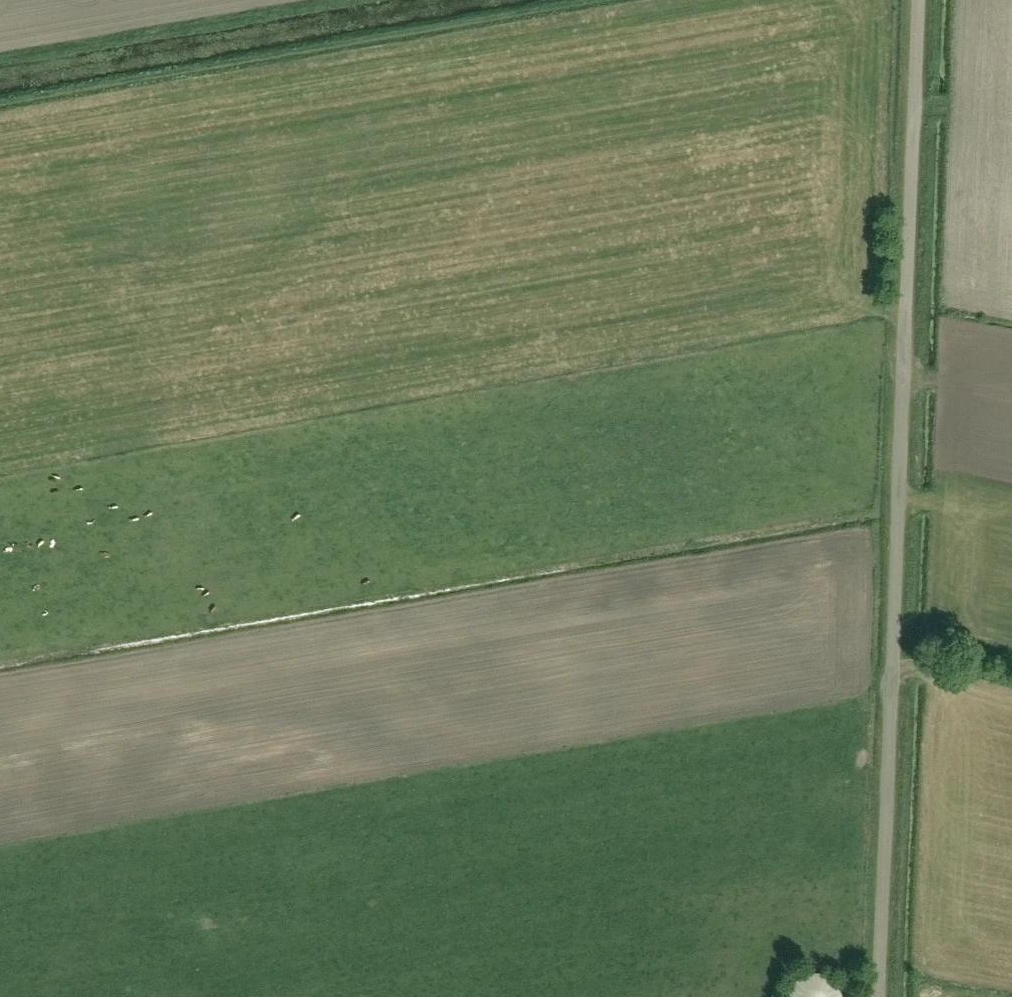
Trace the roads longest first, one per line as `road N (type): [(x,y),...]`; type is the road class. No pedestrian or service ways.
road 1 (unclassified): [(877,996),(918,0)]

